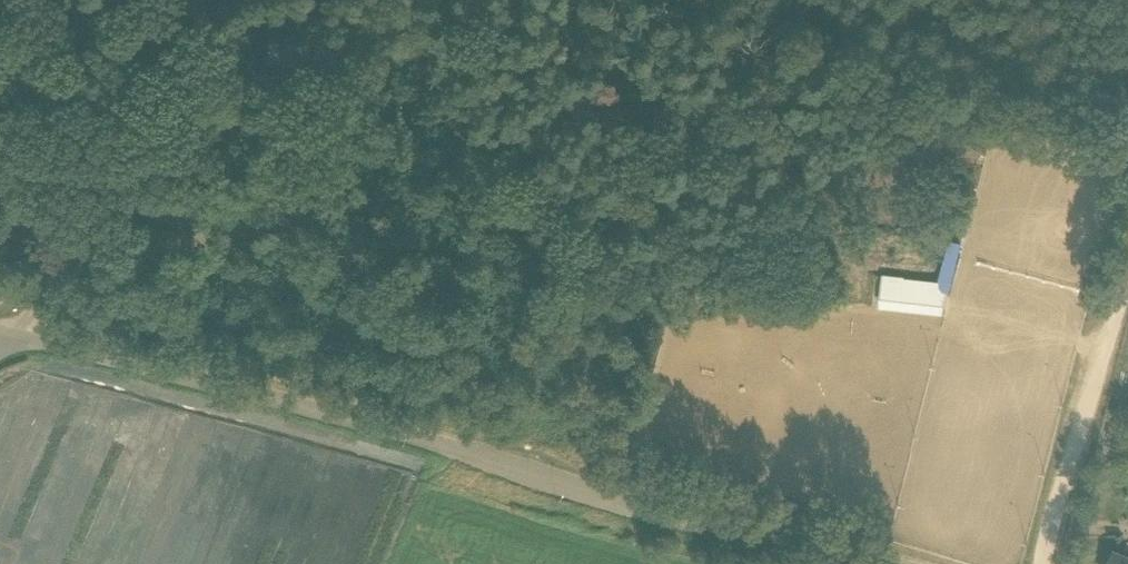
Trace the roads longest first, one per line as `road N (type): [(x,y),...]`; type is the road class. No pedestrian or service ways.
road 1 (unclassified): [(890,563),(617,502),(428,441),(10,335)]
road 2 (unclassified): [(10,335),(181,165),(428,0)]
road 3 (track): [(1069,480),(1127,278)]

